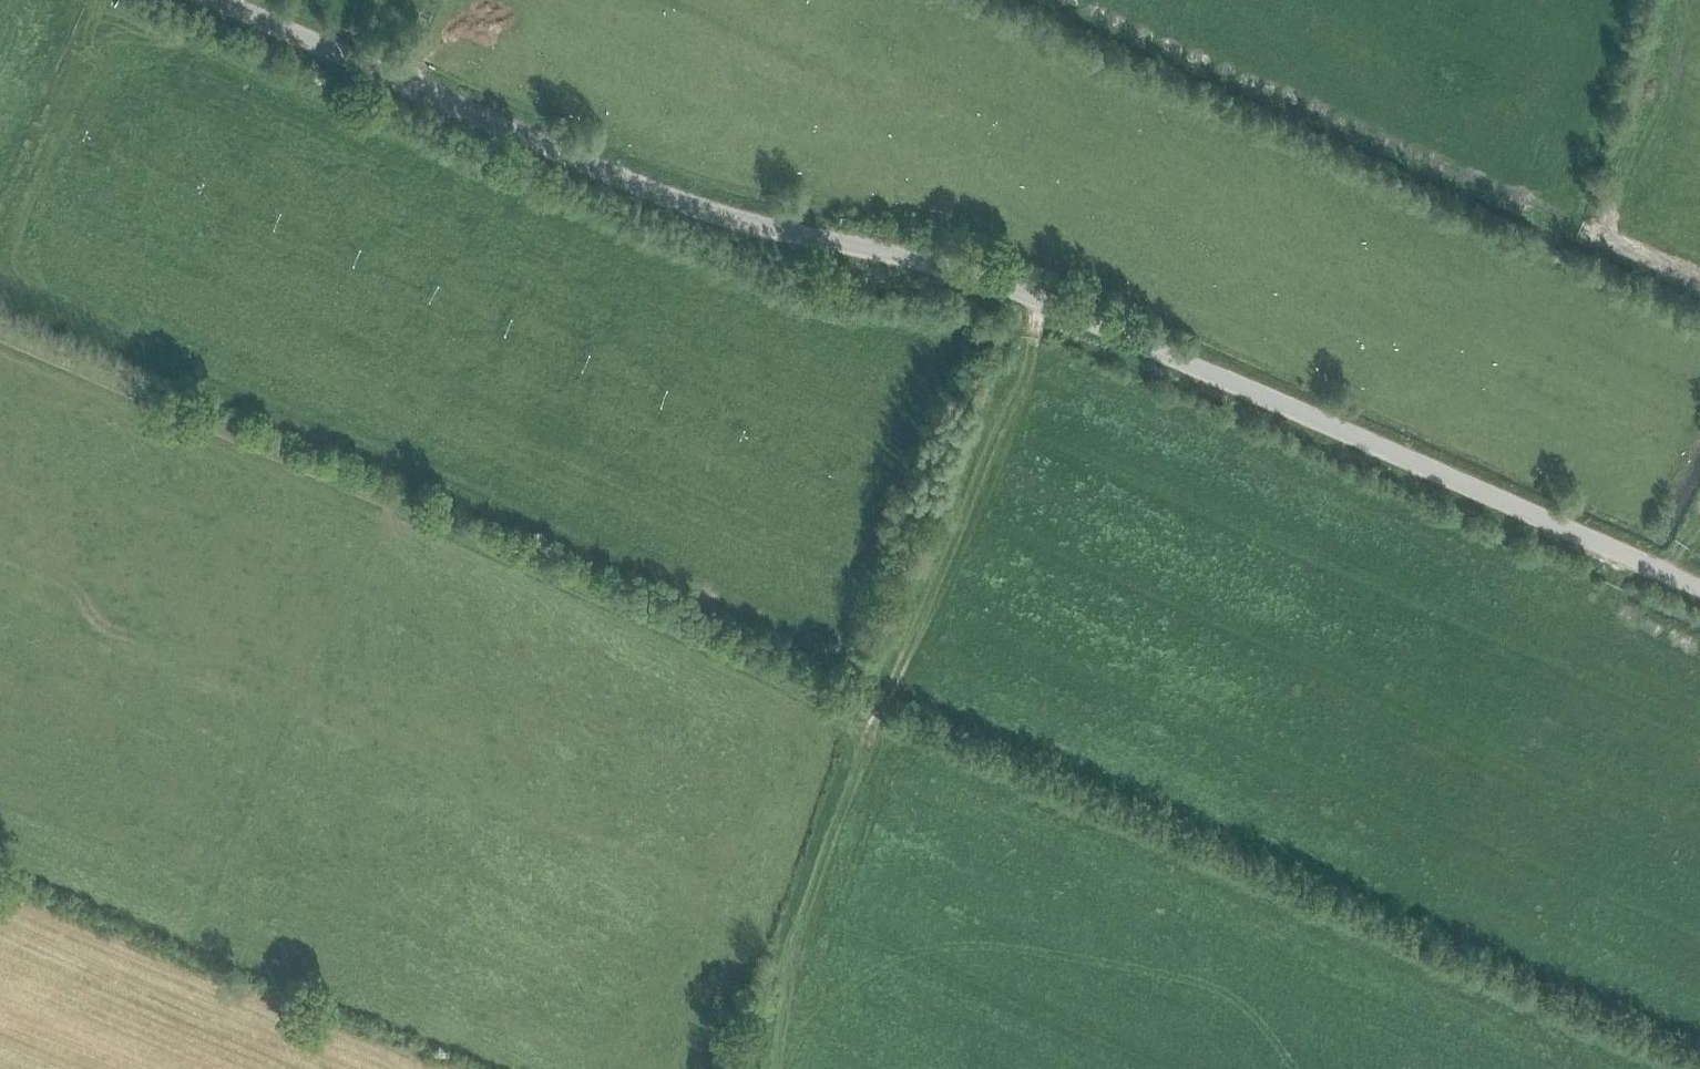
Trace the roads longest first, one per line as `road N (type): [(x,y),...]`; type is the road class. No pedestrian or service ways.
road 1 (unclassified): [(1699,590),(1004,283),(684,203),(218,0)]

